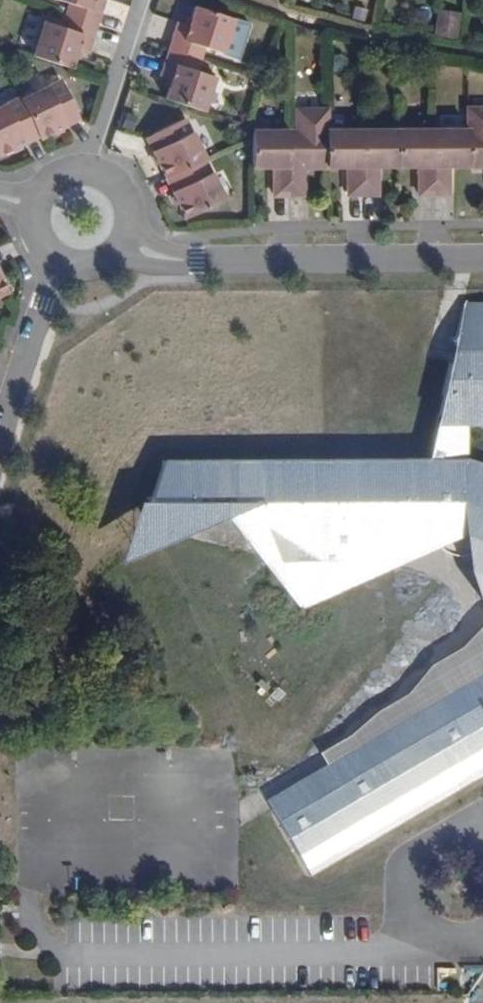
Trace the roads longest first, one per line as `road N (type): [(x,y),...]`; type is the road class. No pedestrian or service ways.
road 1 (residential): [(123,246),(154,261),(482,259)]
road 2 (residential): [(55,258),(0,430)]
road 3 (residential): [(92,171),(145,0)]

